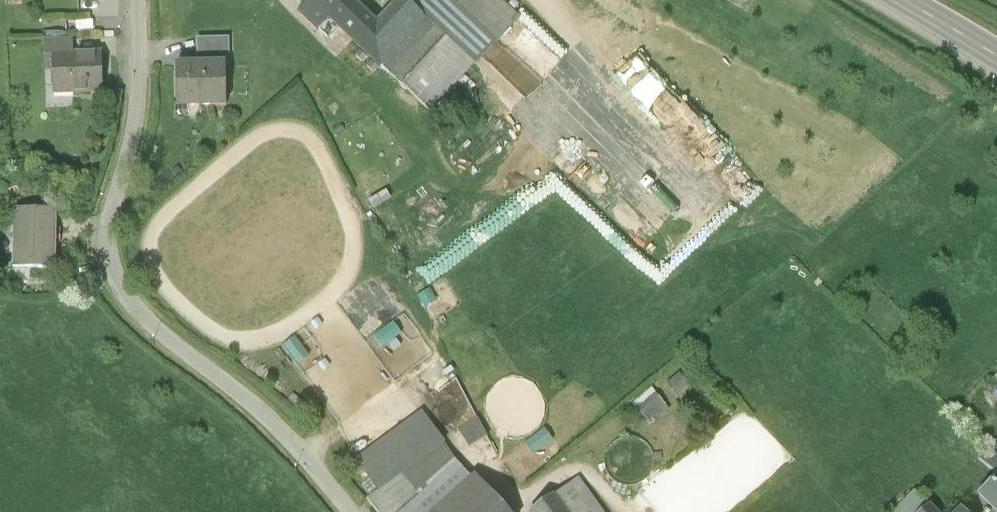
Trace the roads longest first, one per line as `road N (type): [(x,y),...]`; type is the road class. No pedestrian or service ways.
road 1 (residential): [(137,0),(136,148),(109,212),(107,272),(143,318),(260,407),(349,511)]

